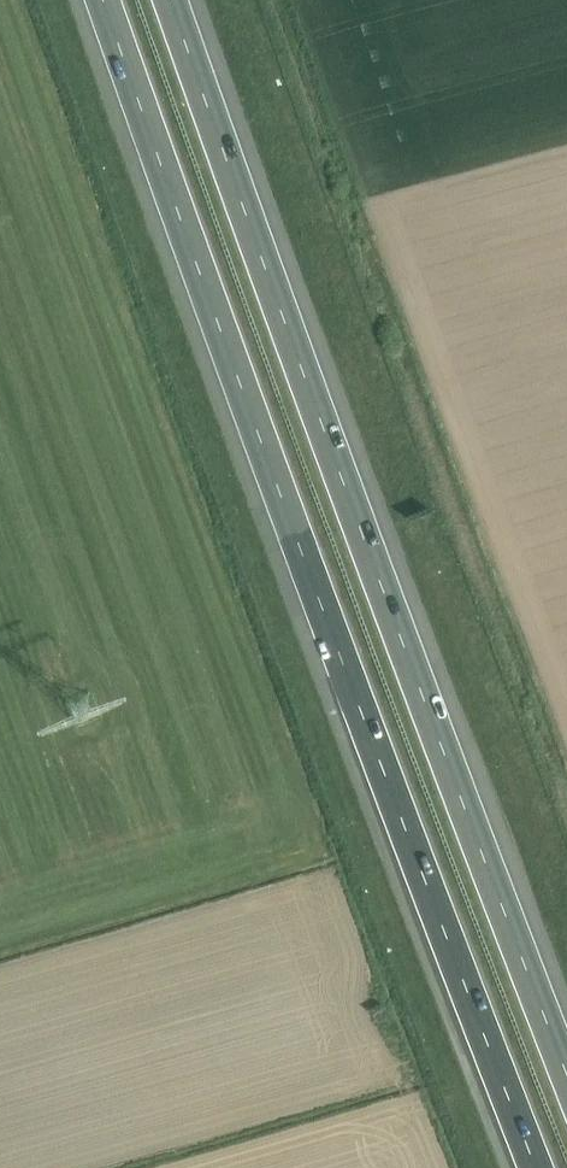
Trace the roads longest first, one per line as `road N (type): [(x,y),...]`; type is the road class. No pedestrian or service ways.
road 1 (motorway): [(105,0),(405,829),(542,1167)]
road 2 (motorway): [(566,1053),(463,802),(172,0)]

